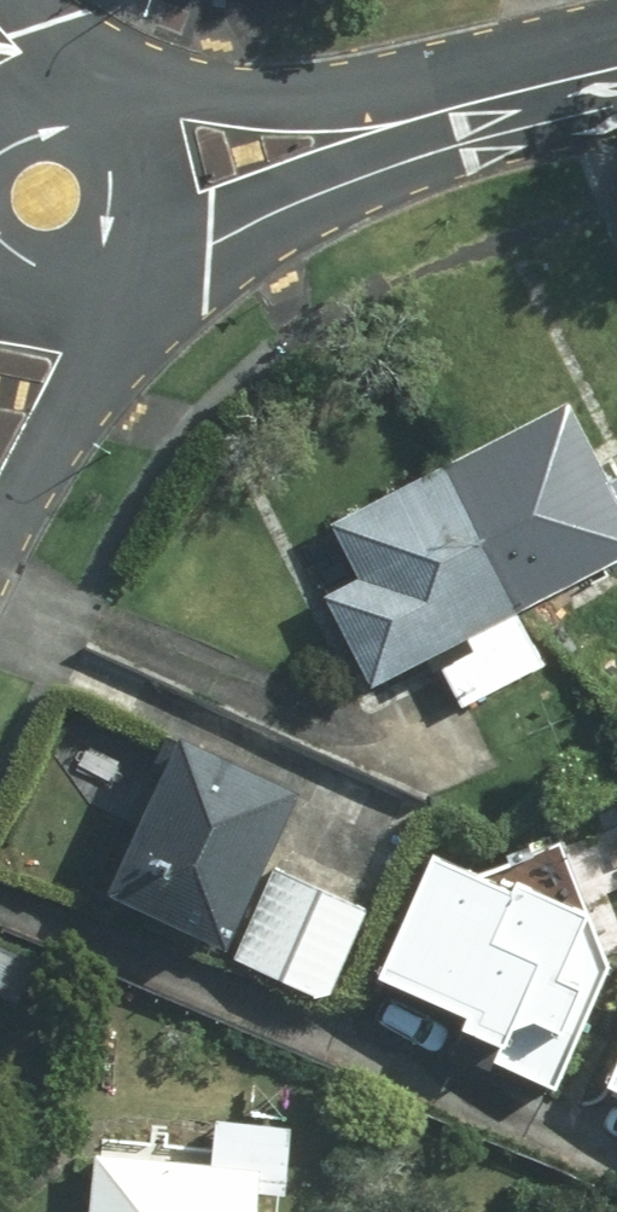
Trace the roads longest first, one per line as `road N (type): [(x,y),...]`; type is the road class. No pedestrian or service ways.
road 1 (residential): [(497,103),(136,279)]
road 2 (residential): [(118,101),(497,103)]
road 3 (residential): [(118,293),(54,442),(0,519)]
road 4 (residential): [(118,101),(150,133),(167,175),(160,241),(136,279)]
road 5 (residential): [(616,72),(497,103)]
road 6 (residential): [(118,293),(54,313),(0,299)]

